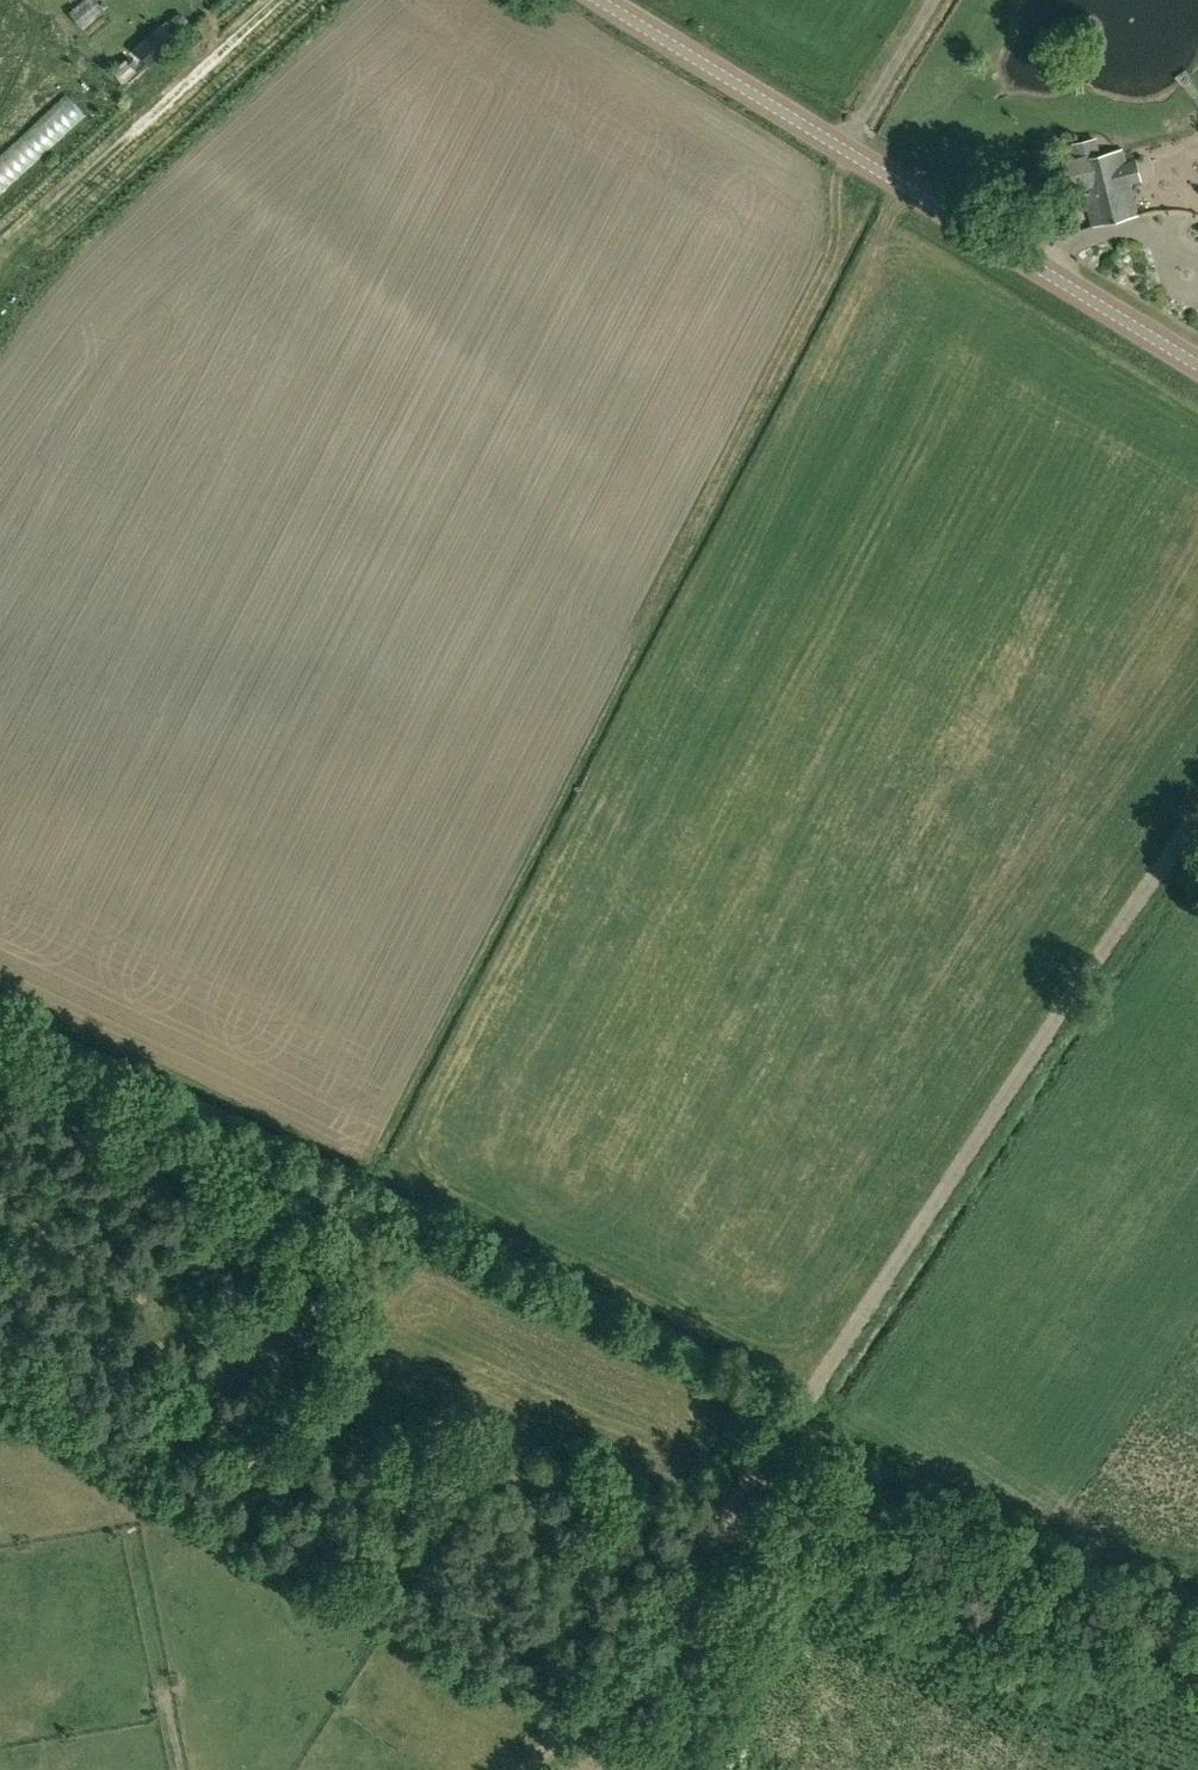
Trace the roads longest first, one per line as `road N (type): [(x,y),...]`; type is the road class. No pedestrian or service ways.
road 1 (track): [(1197,827),(767,1459),(538,1769)]
road 2 (tertiary): [(1197,365),(597,0)]

